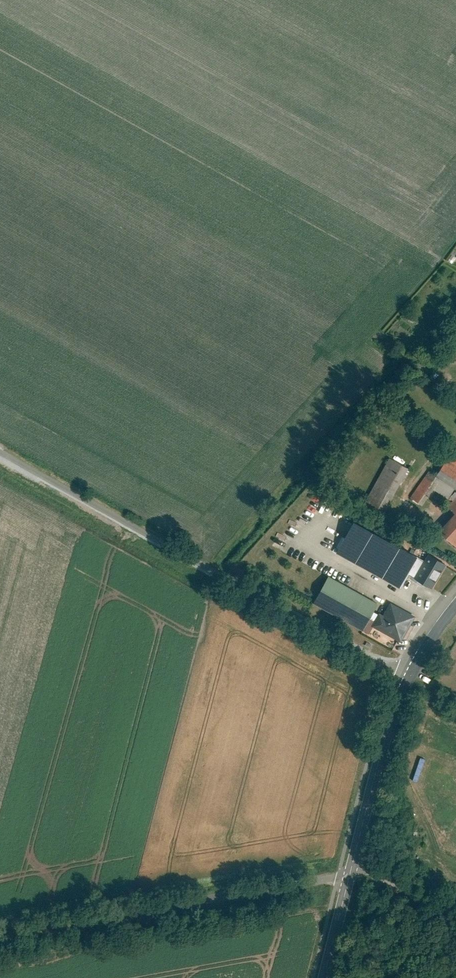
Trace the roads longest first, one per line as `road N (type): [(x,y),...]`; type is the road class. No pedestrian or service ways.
road 1 (residential): [(0,450),(407,675)]
road 2 (unclassified): [(0,934),(321,879),(347,884)]
road 3 (tertiary): [(353,862),(407,675)]

